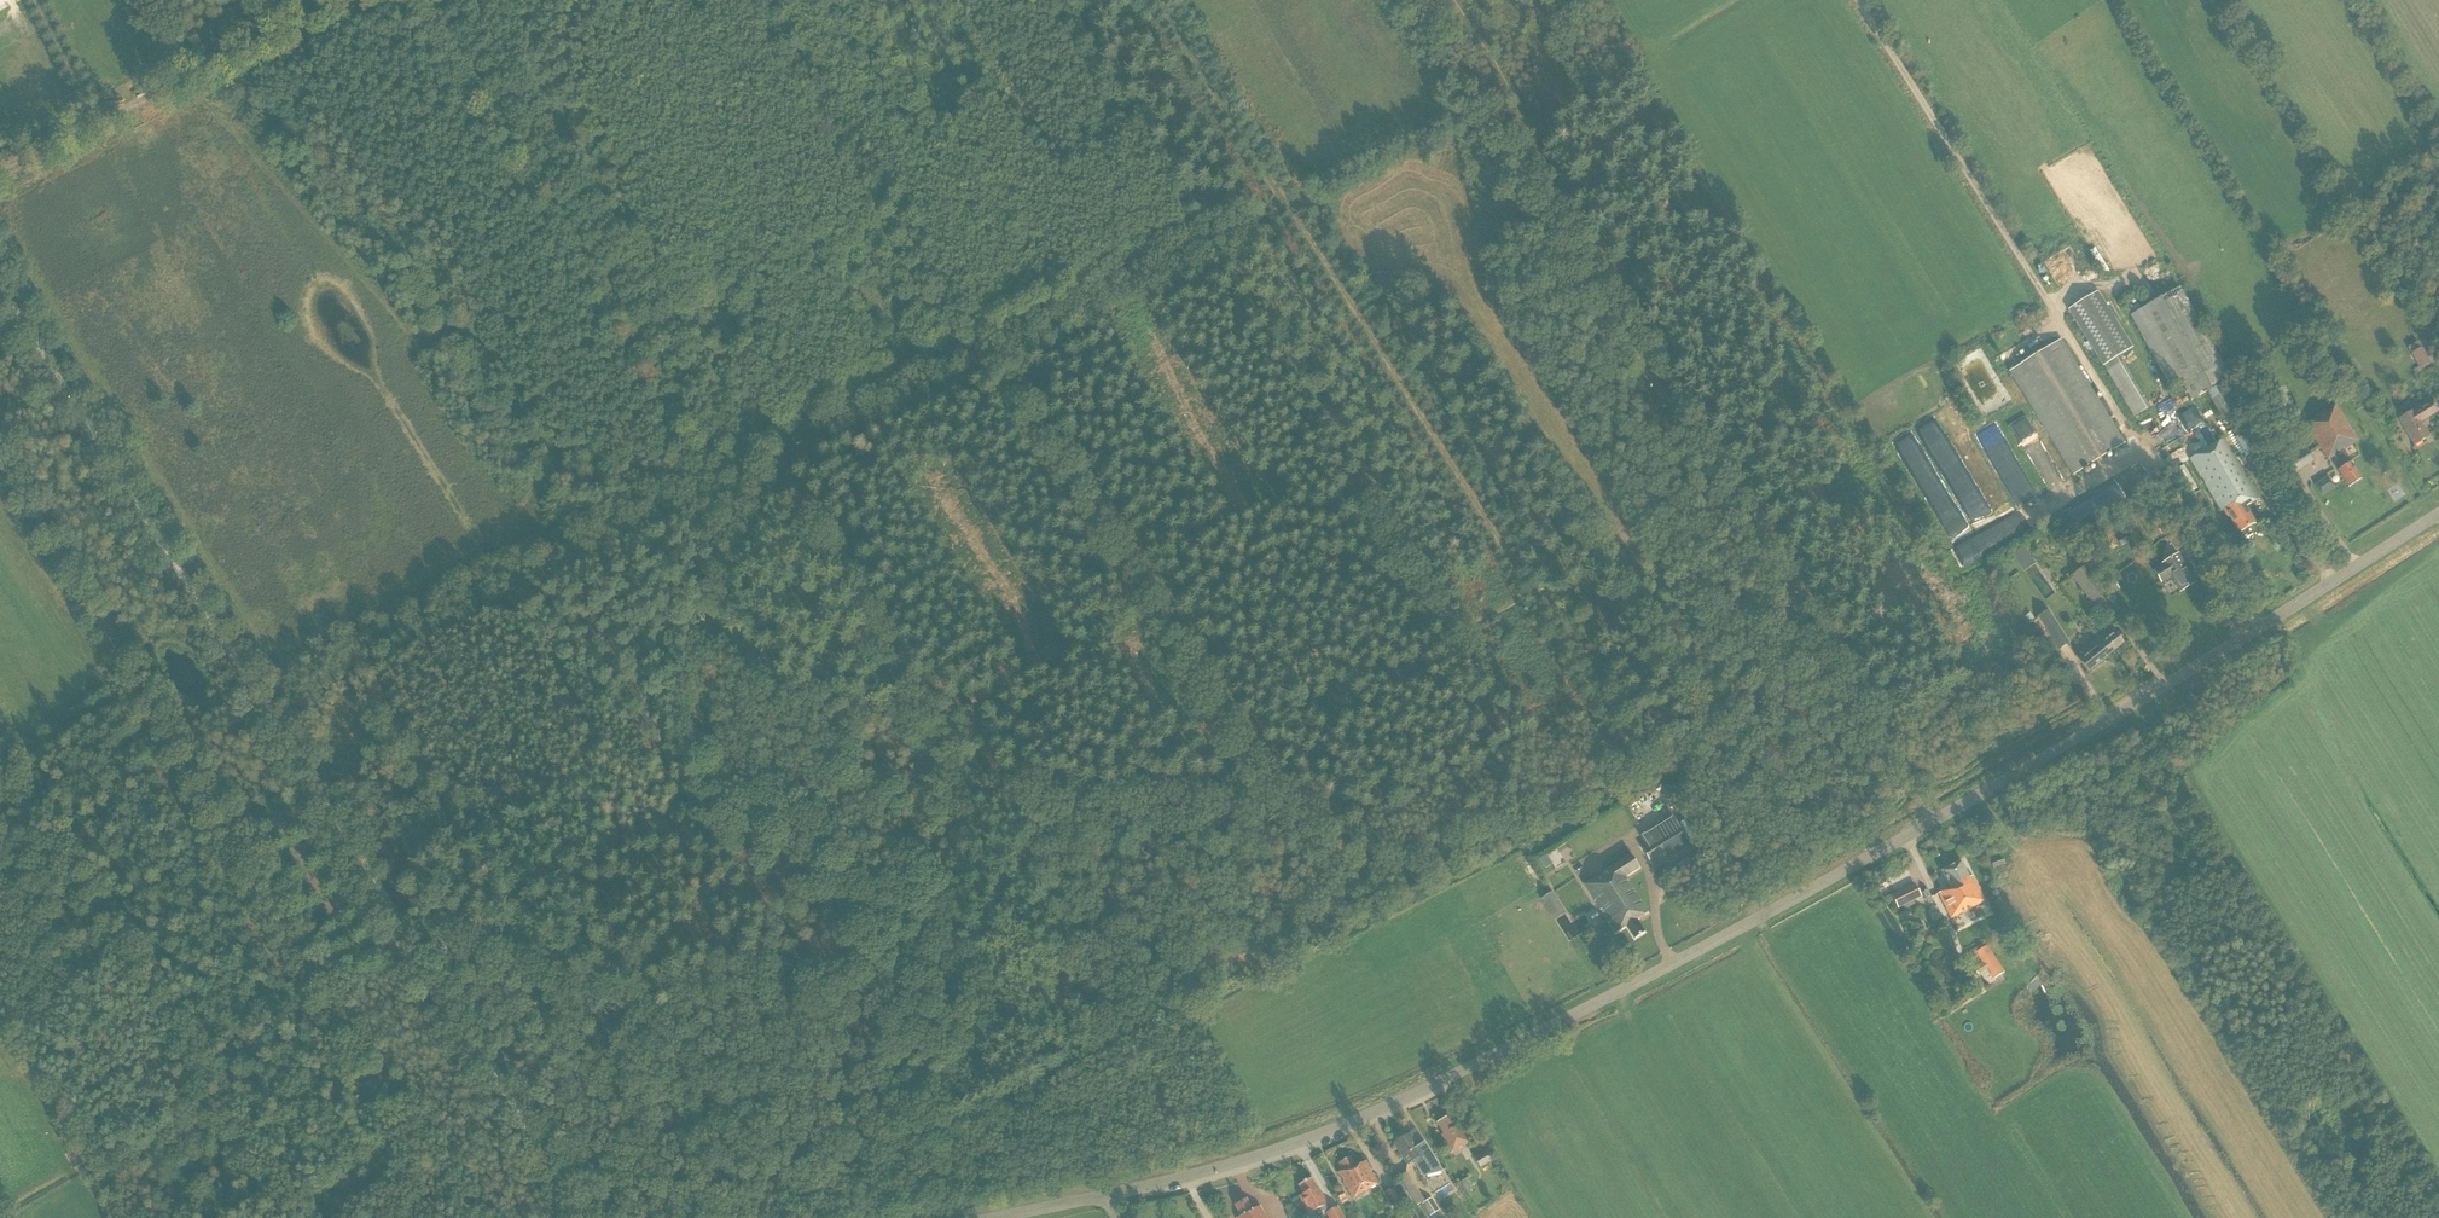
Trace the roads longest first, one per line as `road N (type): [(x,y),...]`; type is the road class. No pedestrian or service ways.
road 1 (tertiary): [(1110,1195),(1355,1121),(1696,952),(2048,755),(2438,513)]
road 2 (track): [(1415,0),(1931,822)]
road 3 (track): [(1638,767),(1157,0)]
road 4 (track): [(2120,713),(2438,1203)]
road 5 (track): [(353,0),(0,169)]
road 6 (track): [(2051,306),(1859,0)]
road 7 (unclassified): [(587,1217),(408,932)]
road 8 (track): [(0,831),(294,686)]

